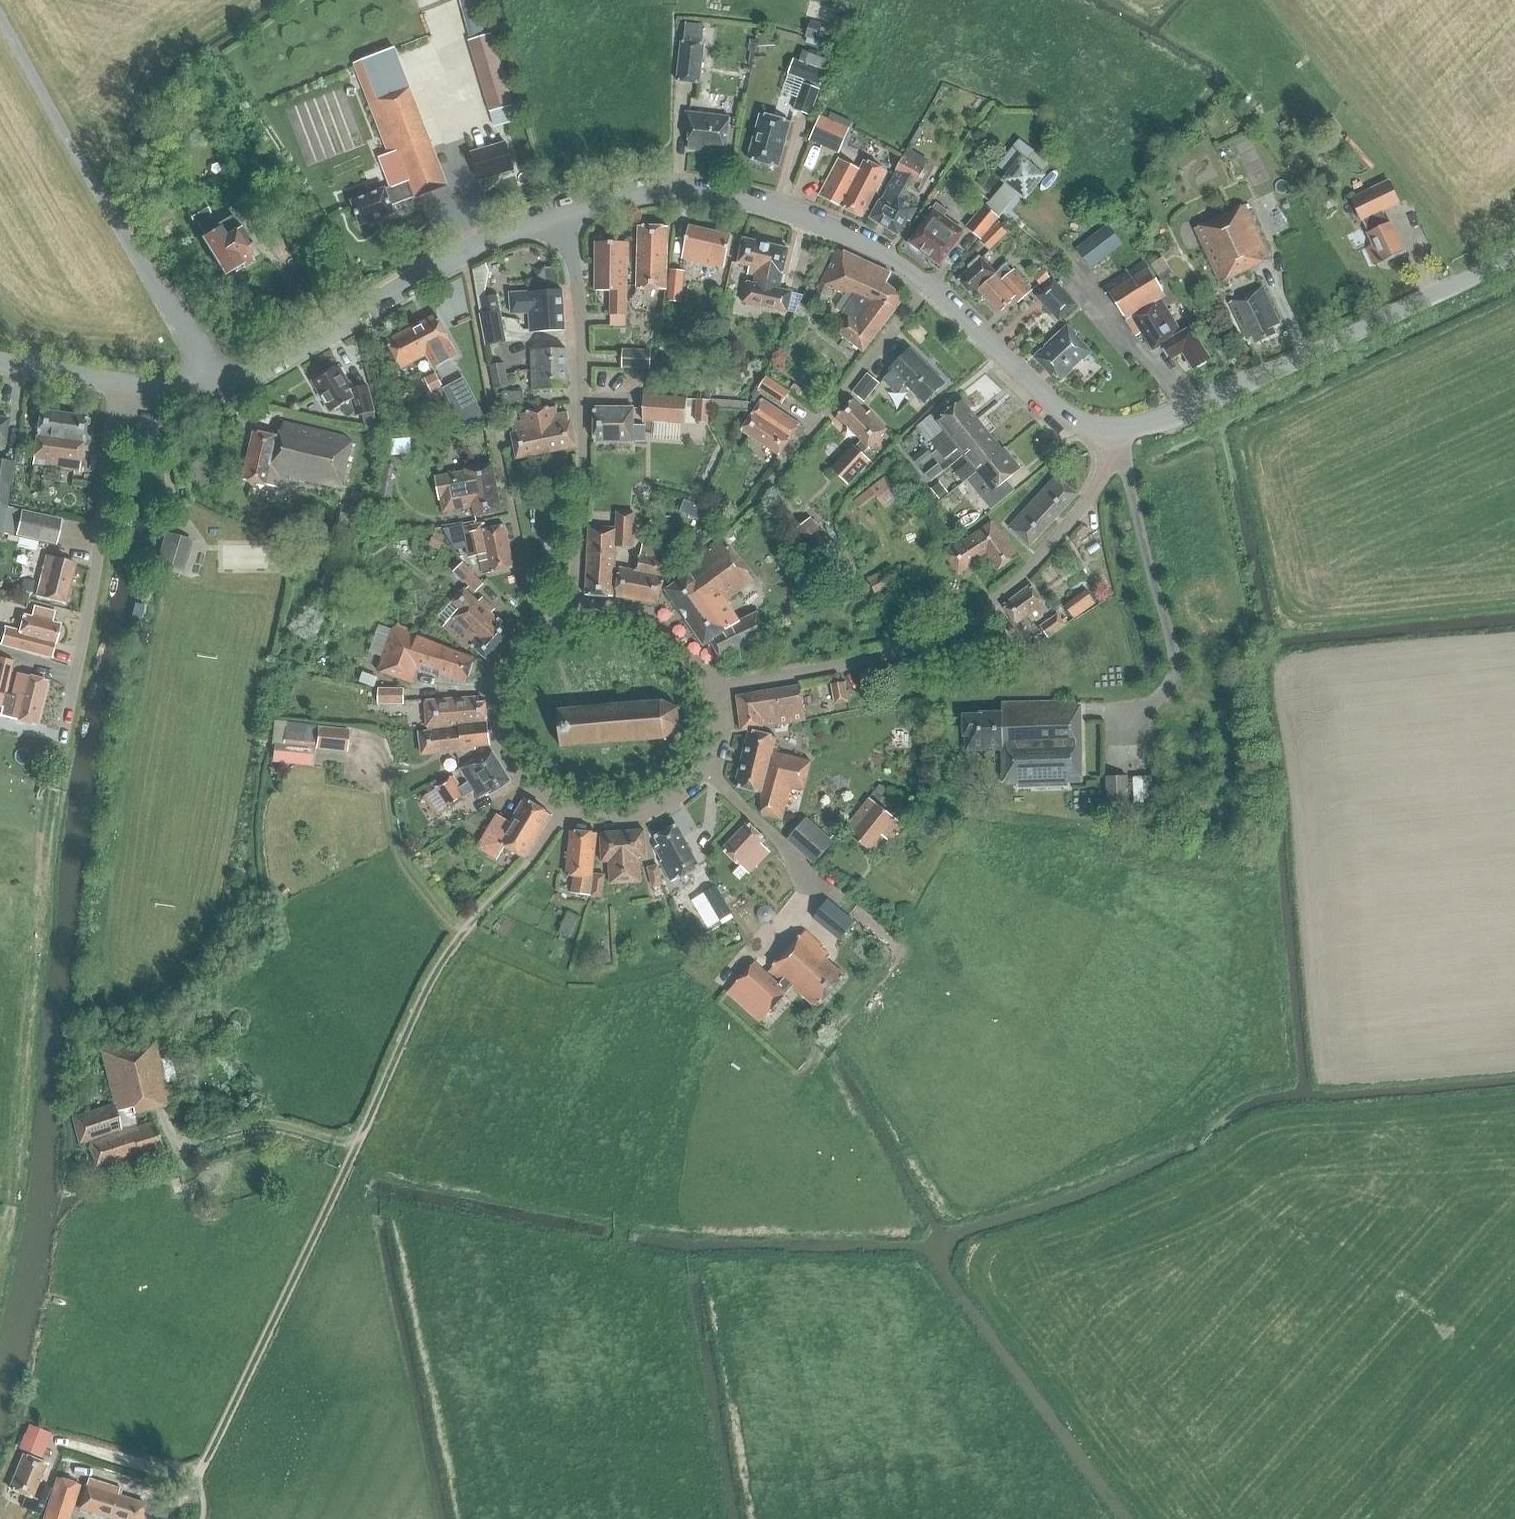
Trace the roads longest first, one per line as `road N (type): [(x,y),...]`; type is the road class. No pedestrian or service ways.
road 1 (unclassified): [(197,1479),(434,974),(564,809)]
road 2 (residential): [(708,690),(867,662),(962,628),(1080,510),(1116,428)]
road 3 (tertiary): [(114,380),(168,389),(245,376),(466,254),(558,213)]
road 4 (tertiary): [(1116,428),(1180,412),(1514,256)]
road 5 (residential): [(577,619),(578,289),(558,213)]
road 6 (tertiary): [(928,285),(842,231),(749,199),(654,190),(558,213)]
road 7 (residential): [(62,741),(96,566),(114,380)]
road 8 (residential): [(758,498),(928,285)]
road 9 (residential): [(564,809),(516,769),(502,738),(499,702),(527,644),(577,619)]
road 10 (tertiary): [(1116,428),(1064,415),(928,285)]
road 11 (residential): [(809,895),(782,845),(705,769)]
road 12 (residential): [(708,690),(684,652),(646,626),(577,619)]
road 13 (residential): [(705,769),(666,803),(635,814),(564,809)]

